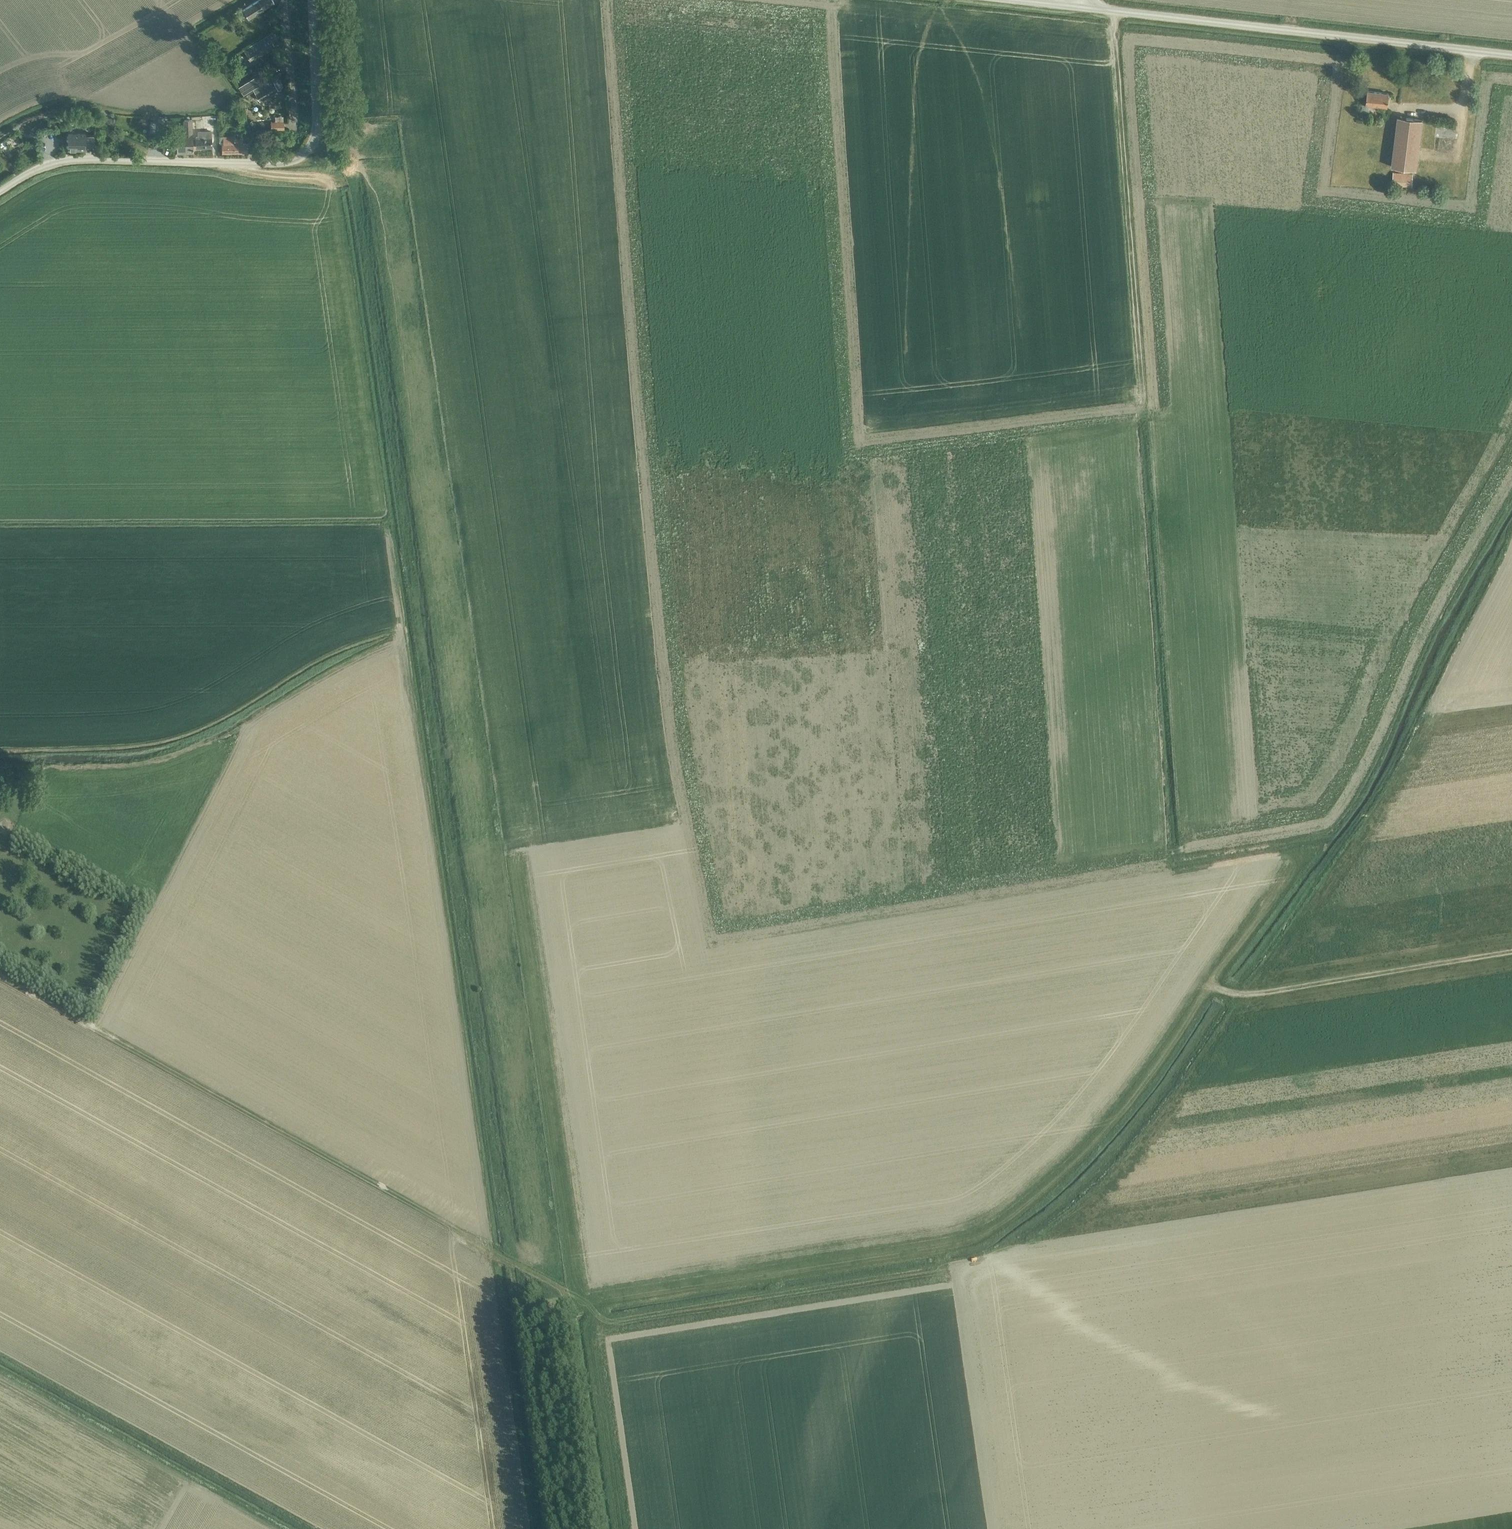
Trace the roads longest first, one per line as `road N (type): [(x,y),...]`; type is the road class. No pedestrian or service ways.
road 1 (track): [(534,1289),(584,1308),(974,1249),(1102,1148),(1171,1061),(1214,985),(1264,993),(1511,953)]
road 2 (track): [(0,980),(534,1289)]
road 3 (tertiary): [(0,191),(67,159),(284,163),(302,156),(319,124),(314,0)]
road 4 (unclassified): [(1511,55),(1080,5)]
road 5 (track): [(567,1528),(534,1289)]
road 6 (unclassified): [(293,127),(284,0)]

